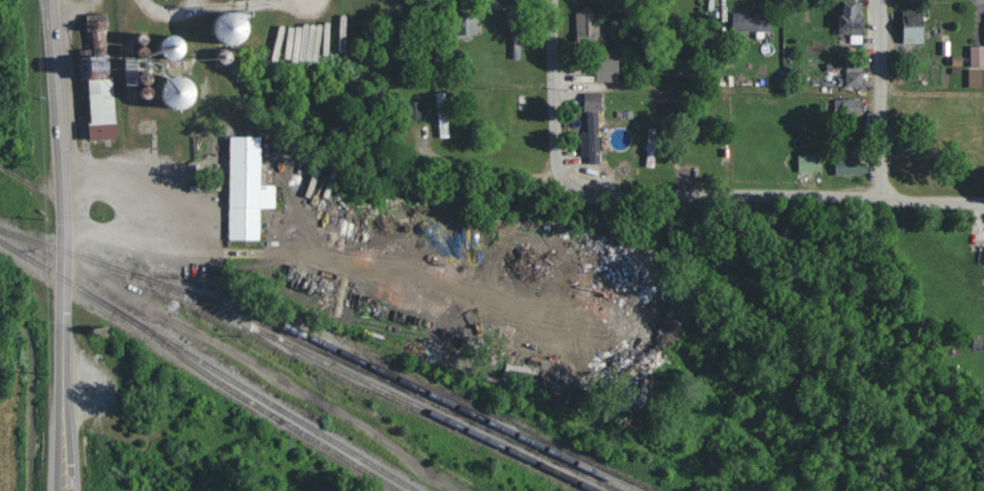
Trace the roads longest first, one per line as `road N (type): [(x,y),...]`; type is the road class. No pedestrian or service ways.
road 1 (tertiary): [(63,490),(62,223),(47,0)]
road 2 (residential): [(983,197),(637,184)]
road 3 (residential): [(637,184),(580,183),(555,165),(546,101),(548,0)]
road 4 (residential): [(879,189),(877,0)]

